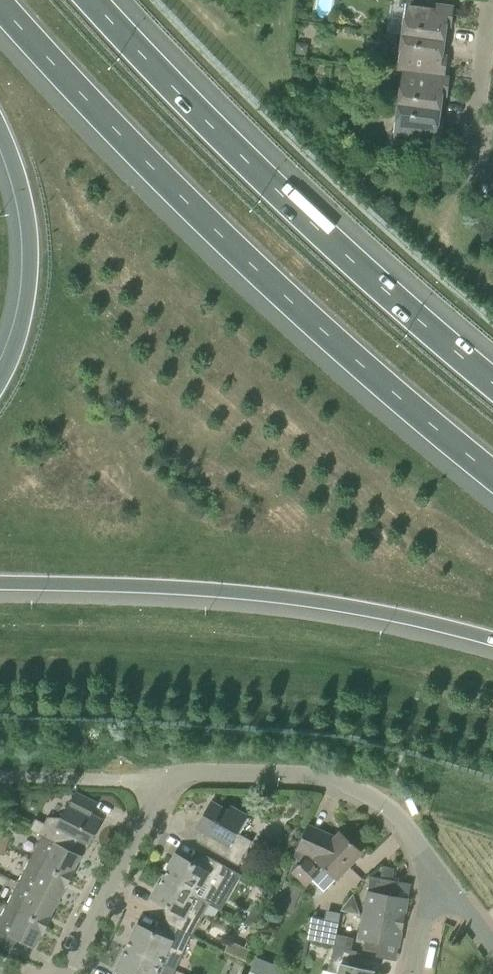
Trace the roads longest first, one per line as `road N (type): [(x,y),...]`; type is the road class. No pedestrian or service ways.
road 1 (motorway): [(0,4),(255,268),(492,475)]
road 2 (motorway): [(492,378),(309,224),(94,0)]
road 3 (residential): [(67,973),(170,779),(303,776),(354,792),(395,821),(437,880)]
road 4 (motorway): [(0,585),(301,599),(492,640)]
road 5 (motorway): [(0,130),(25,204),(30,264),(23,319),(0,379)]
road 6 (track): [(484,159),(445,225),(442,252),(492,293)]
road 7 (residential): [(492,160),(484,159),(478,124),(492,22)]

